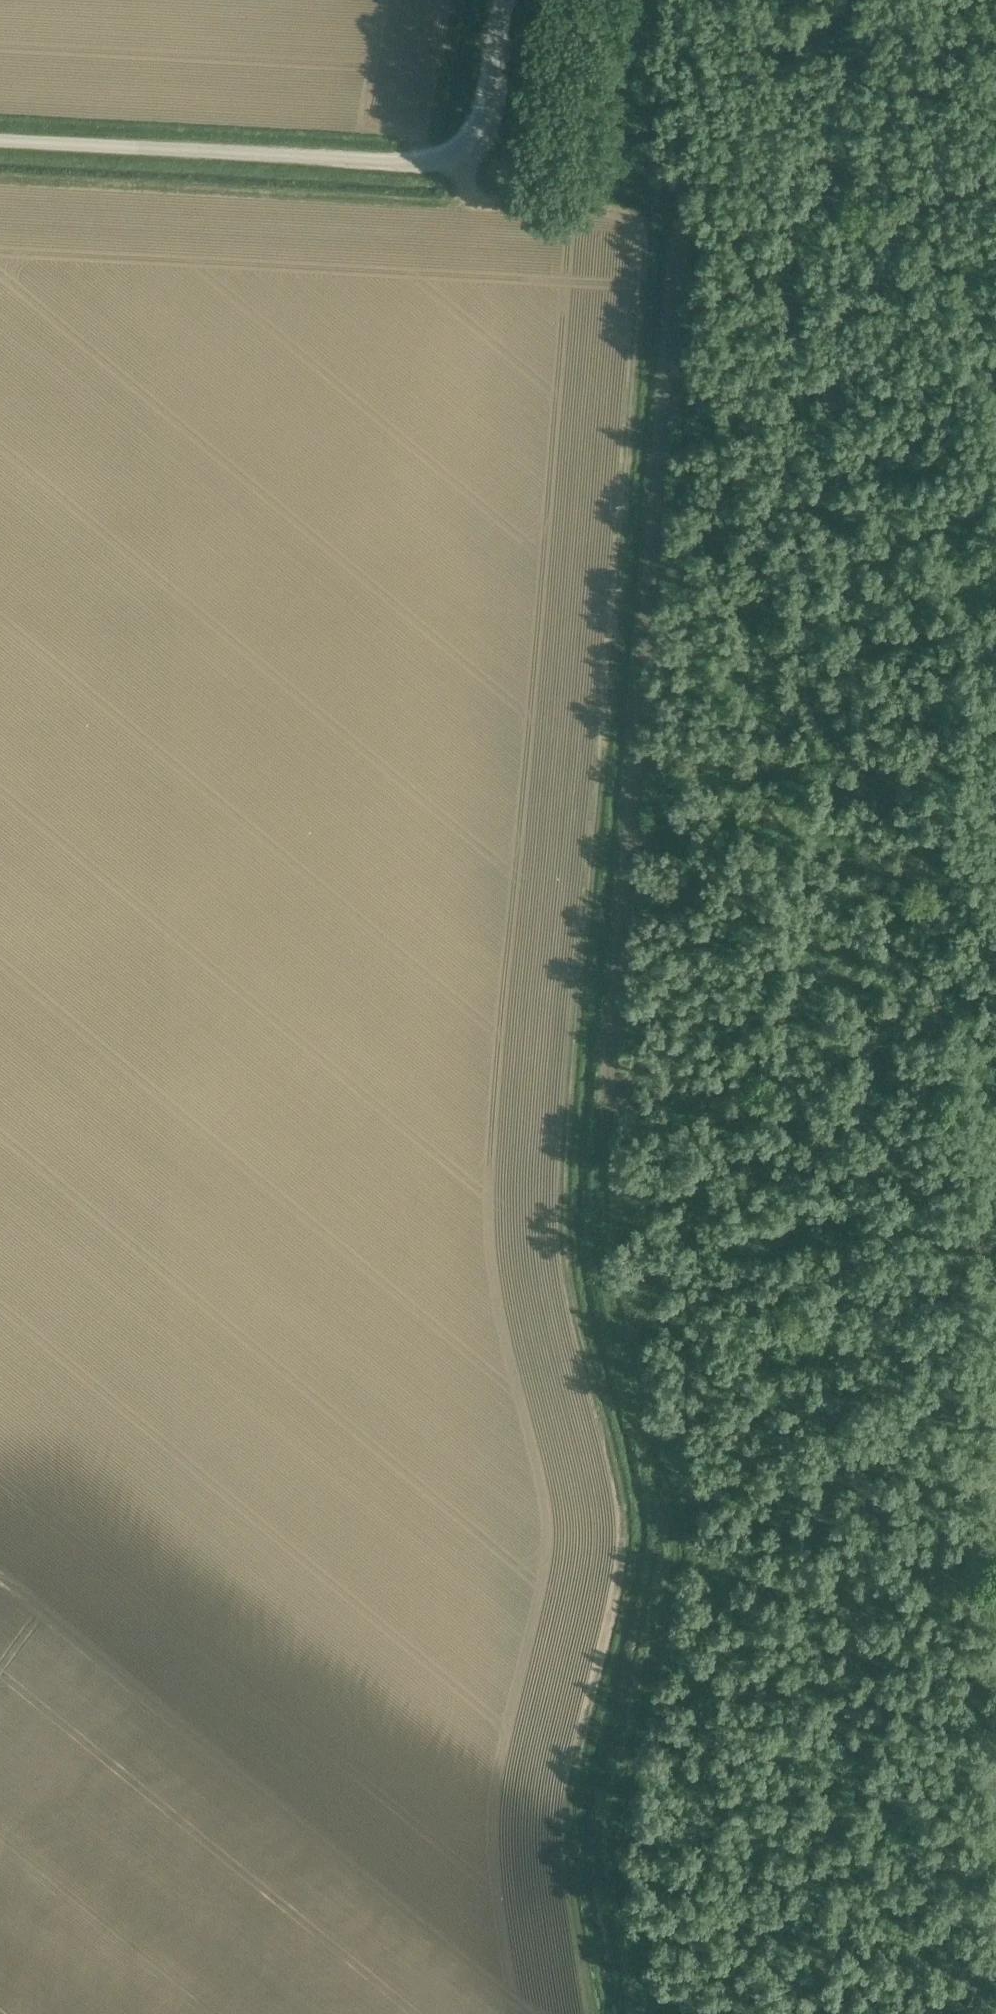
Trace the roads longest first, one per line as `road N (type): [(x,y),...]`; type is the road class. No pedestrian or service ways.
road 1 (unclassified): [(0,142),(433,175),(455,166),(475,144),(509,0)]

